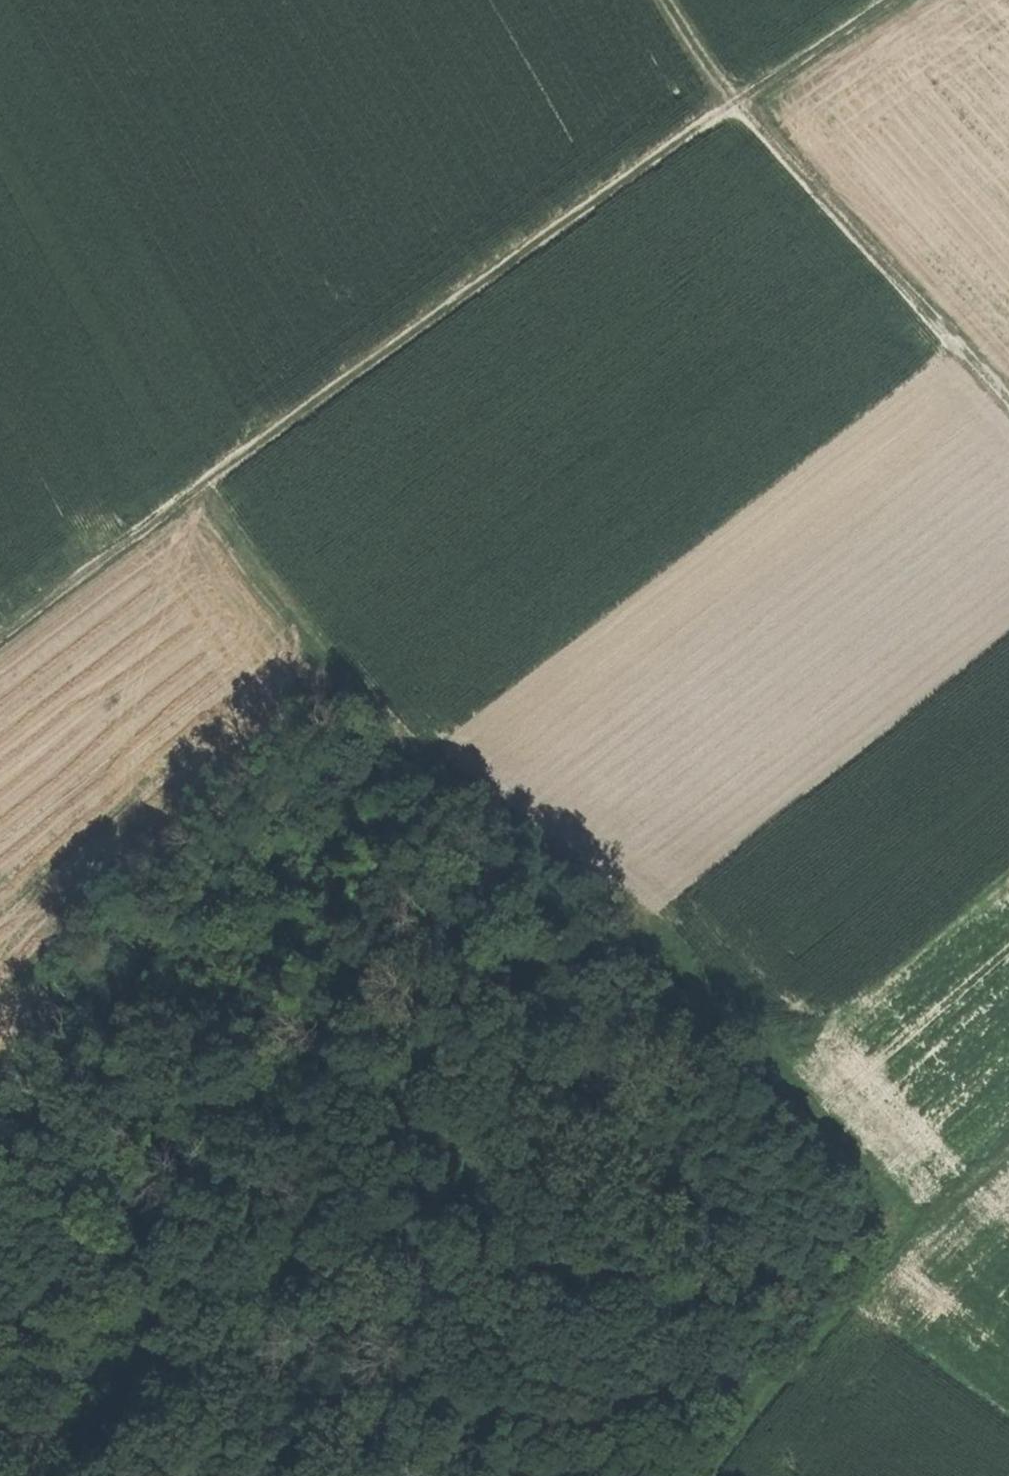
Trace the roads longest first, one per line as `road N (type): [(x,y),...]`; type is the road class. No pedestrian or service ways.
road 1 (track): [(881,0),(732,100),(0,645)]
road 2 (track): [(1008,399),(732,100),(670,0)]
road 3 (track): [(1008,1152),(902,1245)]

